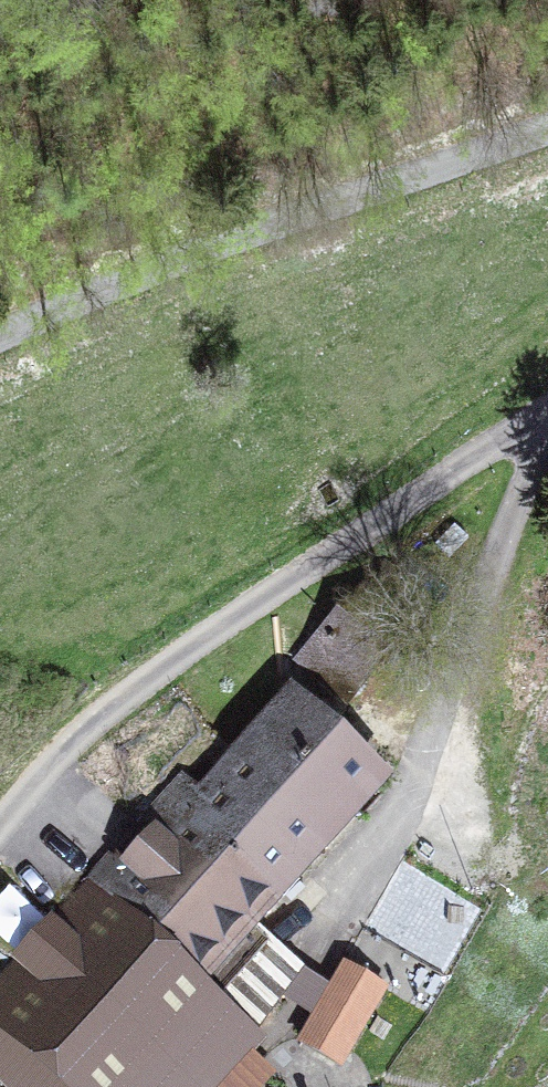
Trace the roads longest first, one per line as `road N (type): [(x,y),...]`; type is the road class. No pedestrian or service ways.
road 1 (unclassified): [(547,417),(411,499),(127,694),(54,757),(0,826)]
road 2 (unclassified): [(0,340),(119,286),(547,122)]

